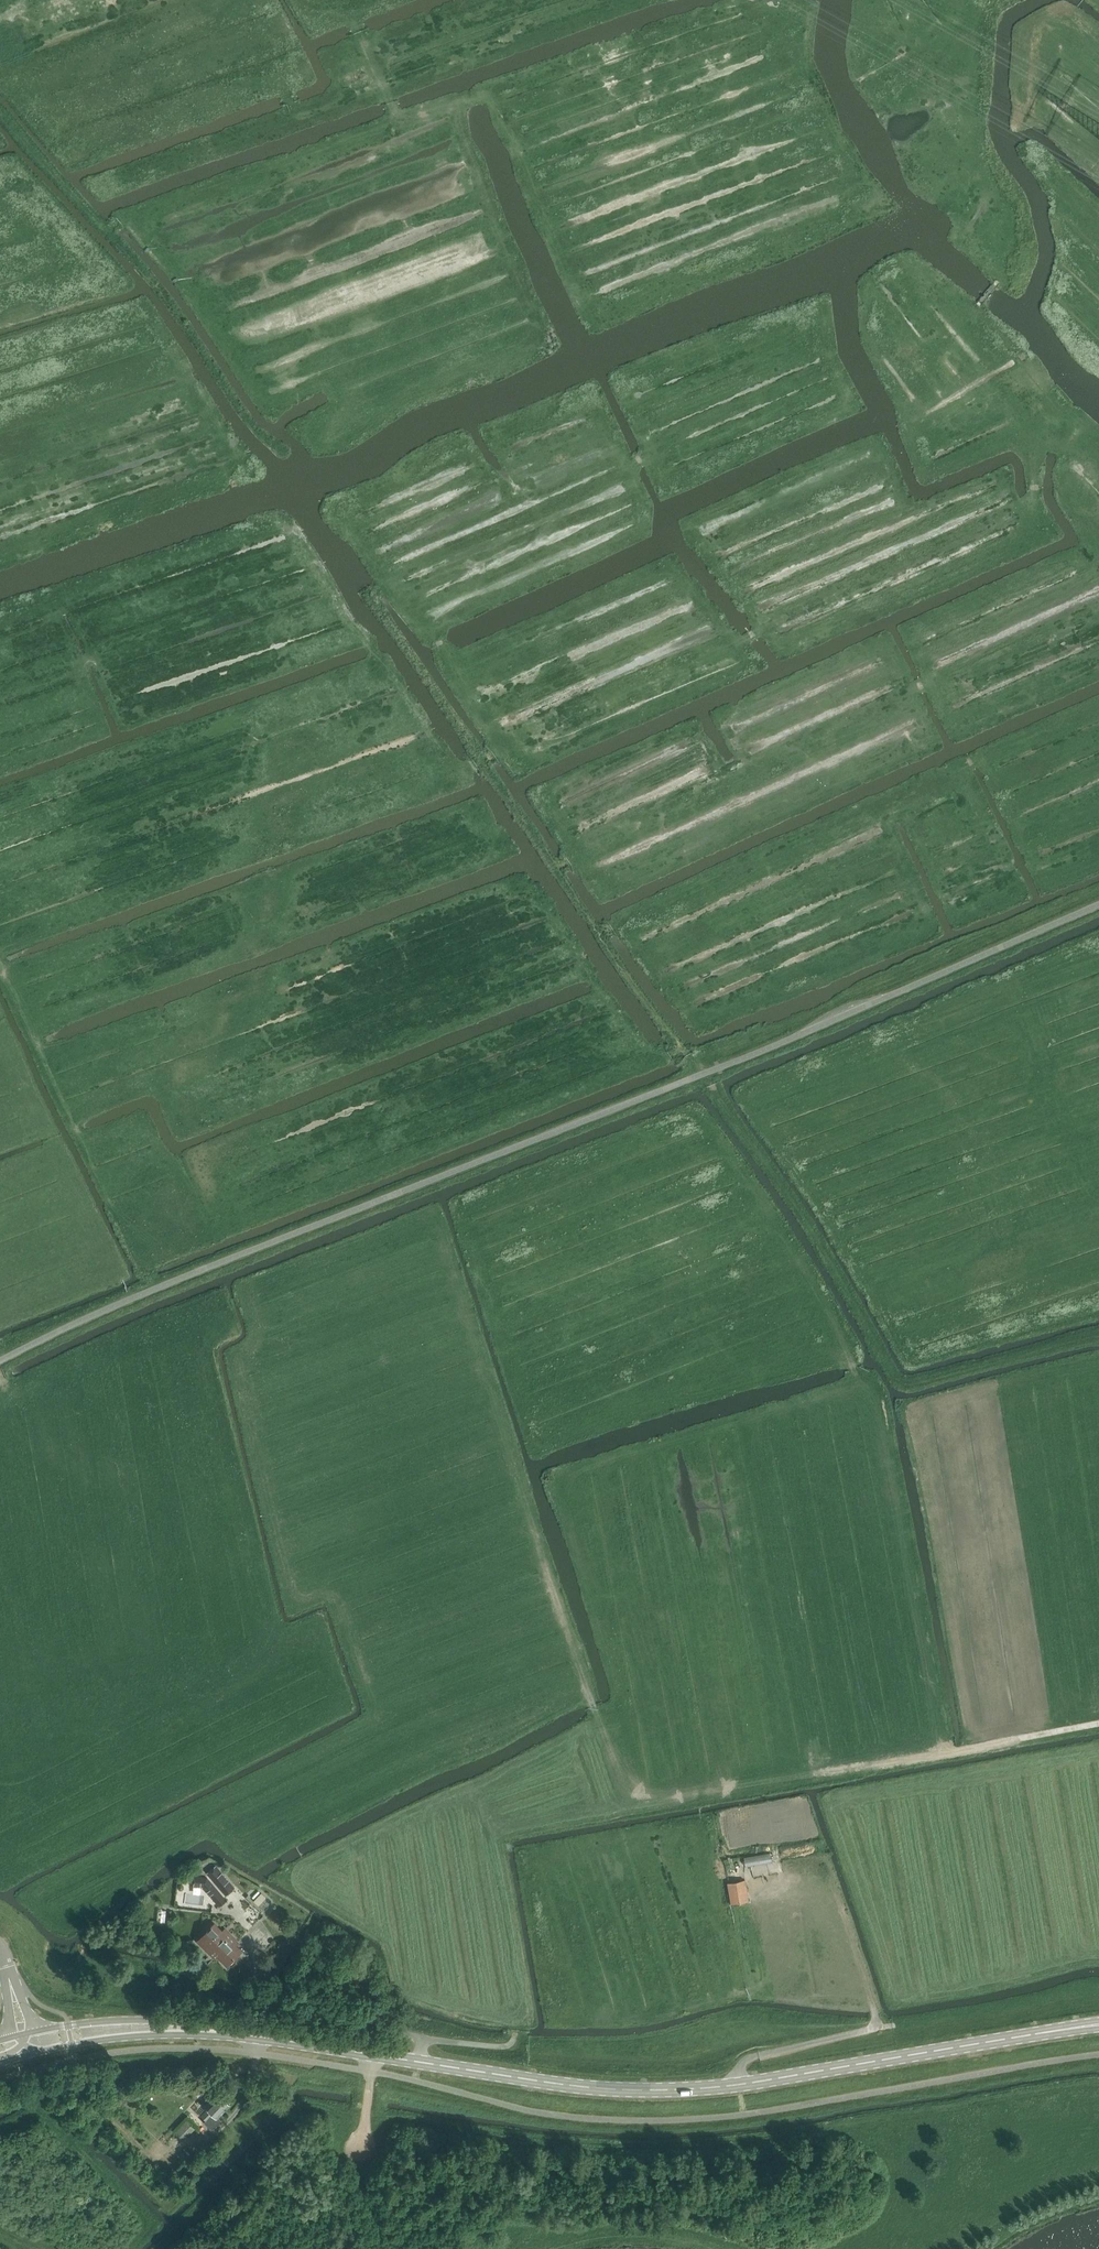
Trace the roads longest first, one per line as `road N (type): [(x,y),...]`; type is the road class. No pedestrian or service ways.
road 1 (secondary): [(1098,2025),(679,2089),(542,2083),(192,2029),(110,2030),(28,2045)]

